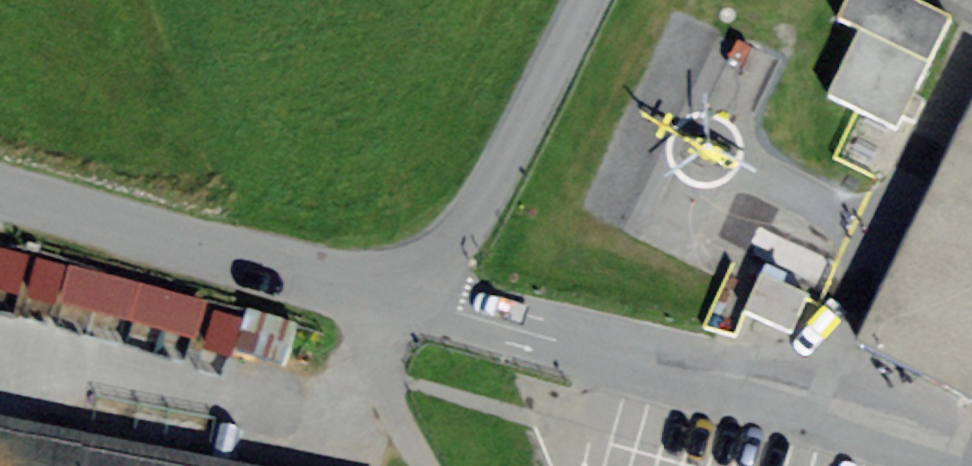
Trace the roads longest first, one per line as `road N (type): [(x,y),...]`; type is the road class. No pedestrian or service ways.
road 1 (residential): [(0,188),(413,300),(501,176),(590,0)]
road 2 (track): [(422,465),(382,387),(381,370),(413,300)]

